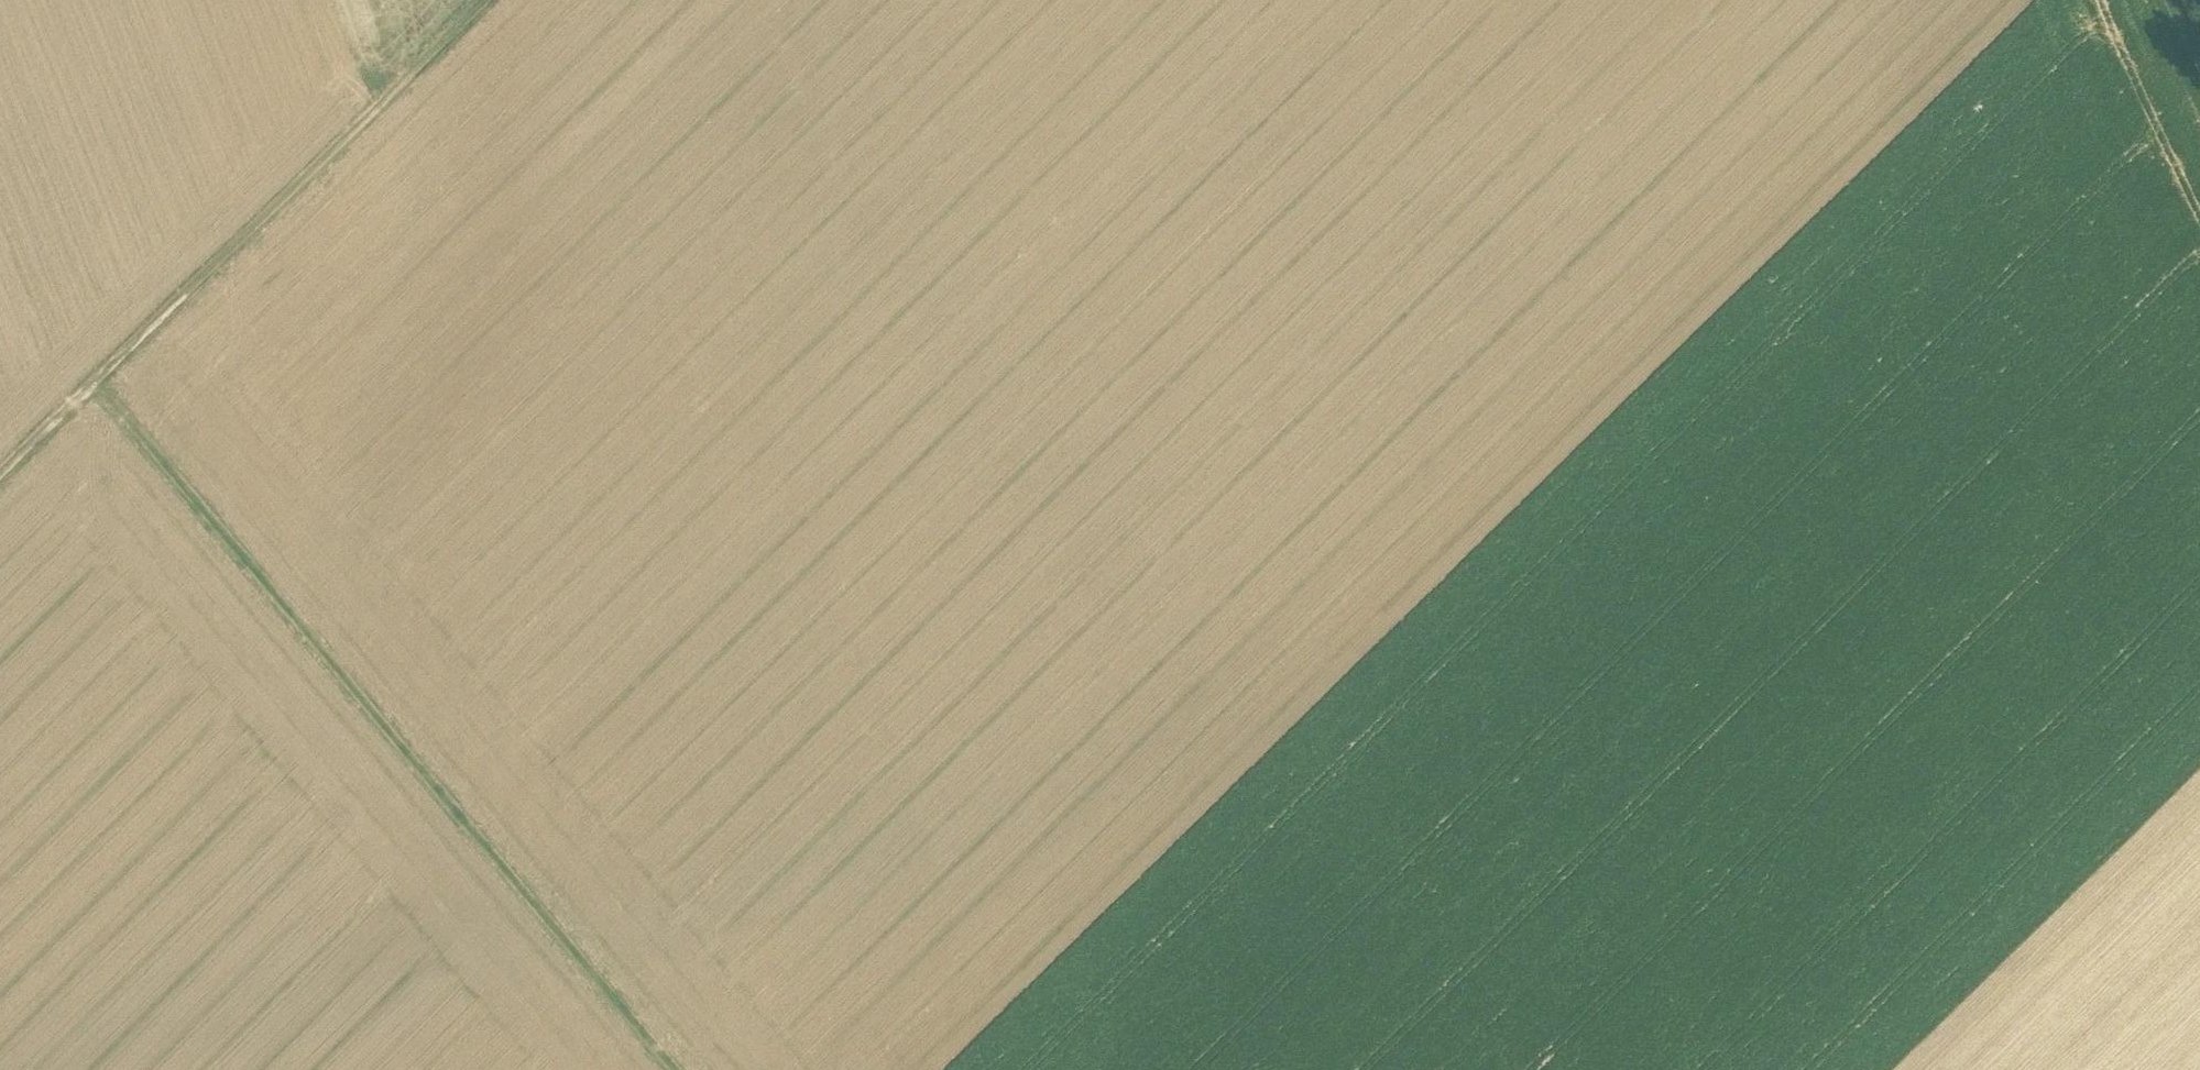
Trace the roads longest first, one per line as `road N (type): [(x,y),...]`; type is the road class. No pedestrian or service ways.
road 1 (track): [(682,1069),(98,381)]
road 2 (track): [(0,475),(490,0)]

